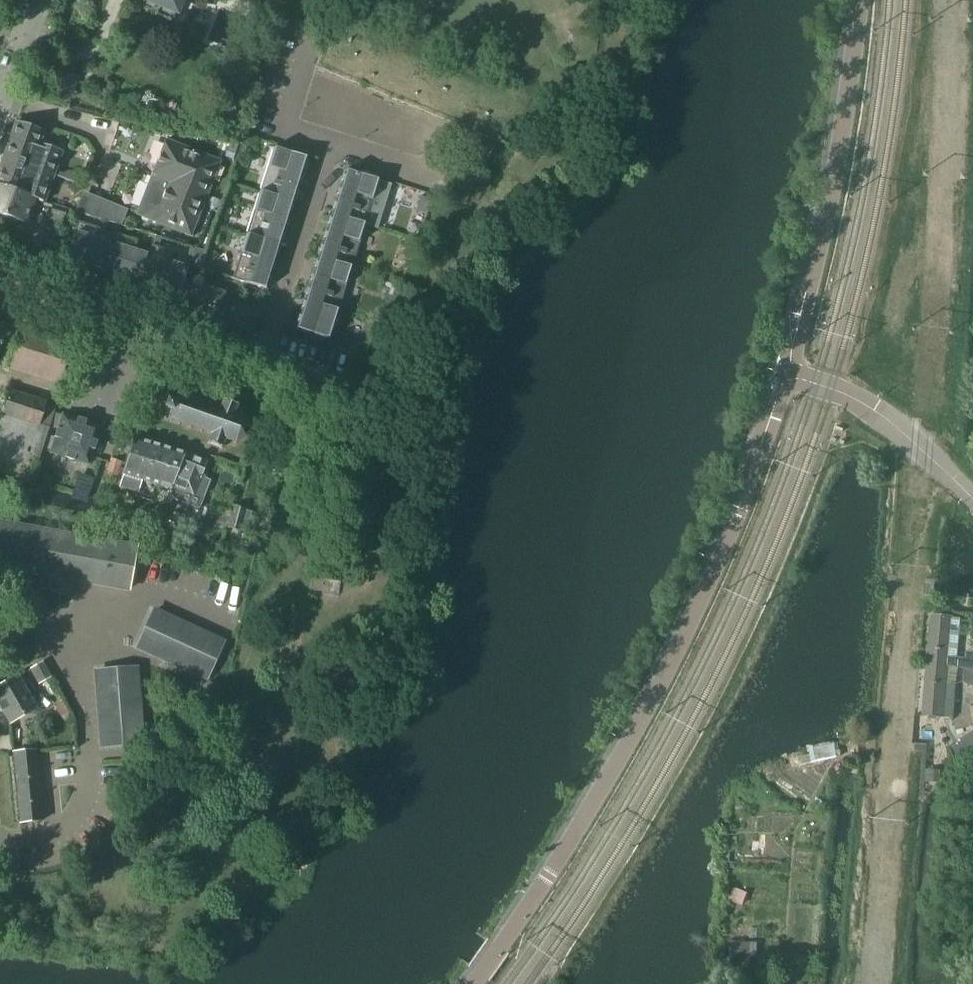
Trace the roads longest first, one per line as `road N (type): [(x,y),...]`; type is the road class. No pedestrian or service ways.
road 1 (unclassified): [(470,983),(547,876),(661,680),(739,512),(785,374)]
road 2 (unclassified): [(785,374),(834,177),(860,0)]
road 3 (residential): [(125,319),(92,415),(219,457)]
road 4 (unclassified): [(972,499),(879,415),(785,374)]
road 5 (residential): [(264,363),(328,147)]
road 6 (residential): [(328,147),(281,131),(312,39)]
road 7 (residential): [(264,363),(125,319)]
road 8 (residential): [(125,319),(0,284)]

